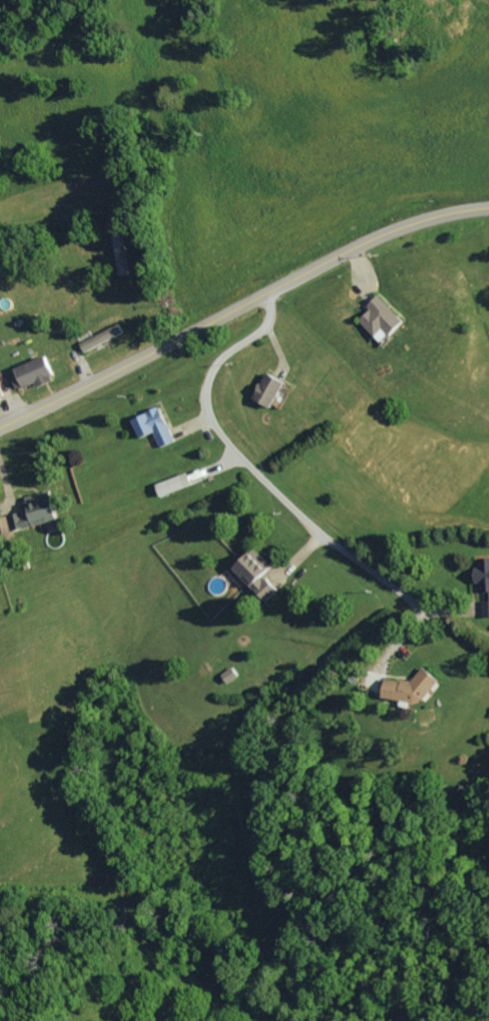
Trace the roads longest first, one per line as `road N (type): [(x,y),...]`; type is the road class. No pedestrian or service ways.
road 1 (secondary): [(488,209),(387,235),(0,428)]

